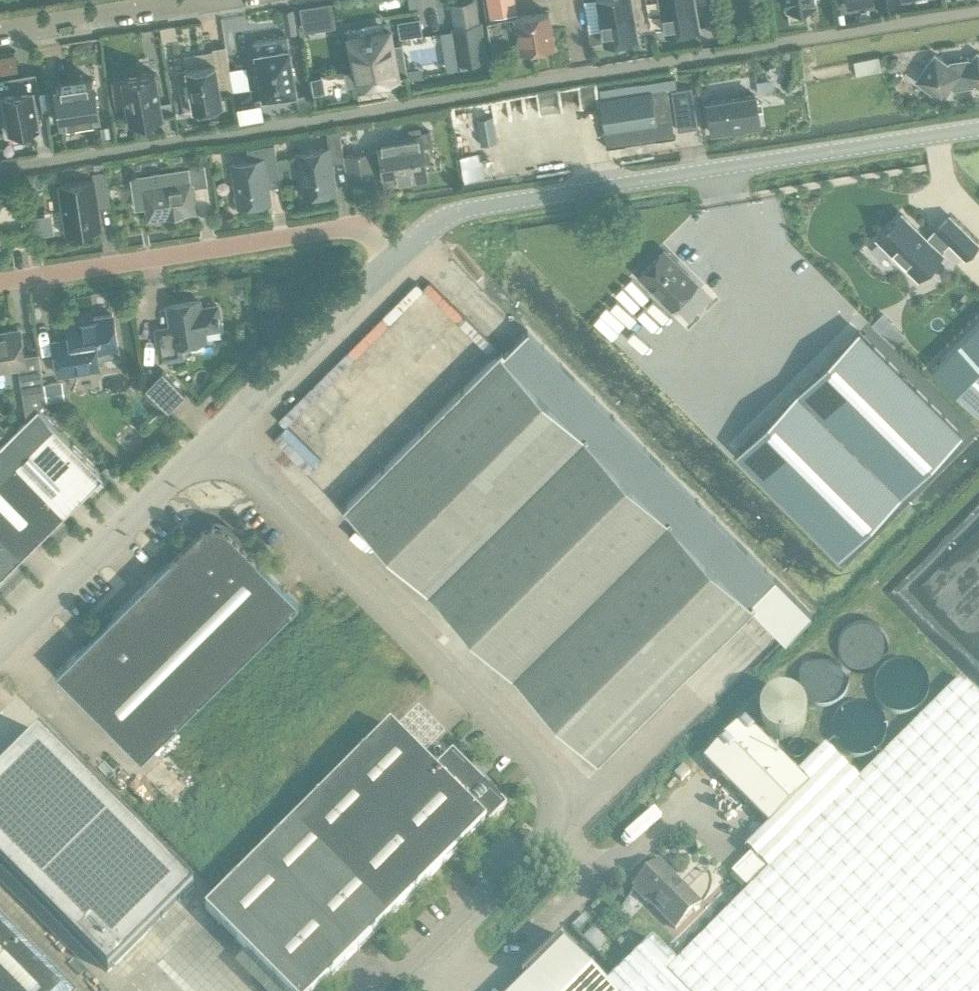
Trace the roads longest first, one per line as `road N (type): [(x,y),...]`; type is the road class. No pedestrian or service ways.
road 1 (residential): [(0,168),(978,10)]
road 2 (unclassified): [(390,990),(546,829),(546,784),(519,739),(195,454)]
road 3 (tertiary): [(383,256),(431,212),(978,127)]
road 4 (tertiary): [(0,281),(356,224),(383,256)]
road 5 (unclassified): [(0,650),(195,454)]
road 6 (unclassified): [(195,454),(383,256)]
road 7 (residential): [(0,29),(187,0)]

